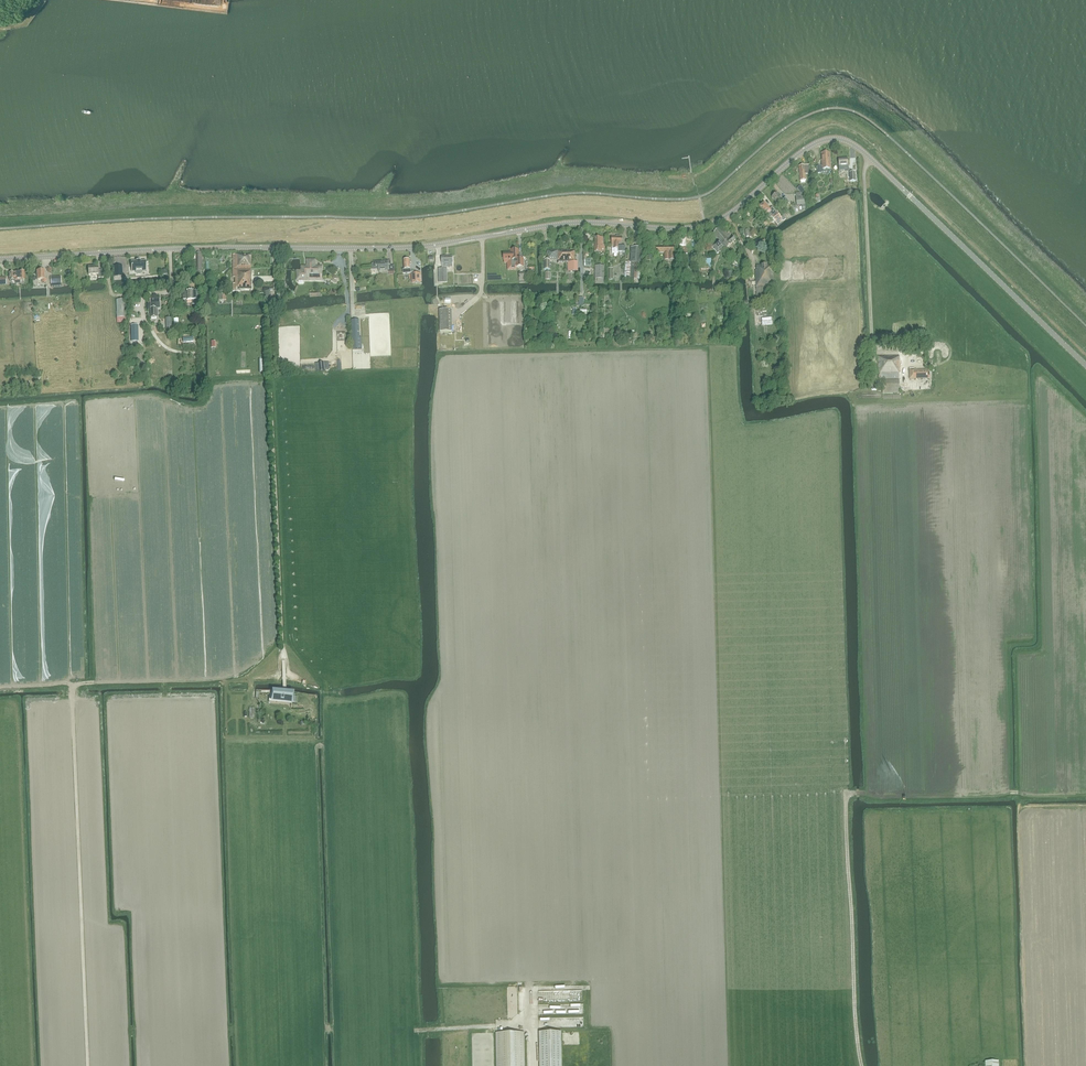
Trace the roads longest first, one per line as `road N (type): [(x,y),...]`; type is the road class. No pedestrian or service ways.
road 1 (tertiary): [(1085,364),(871,159),(840,139),(810,146),(736,209),(698,226),(578,222),(422,246),(0,259)]
road 2 (track): [(288,690),(275,247)]
road 3 (track): [(89,1065),(72,684),(93,682)]
road 4 (track): [(871,159),(865,171),(872,352)]

